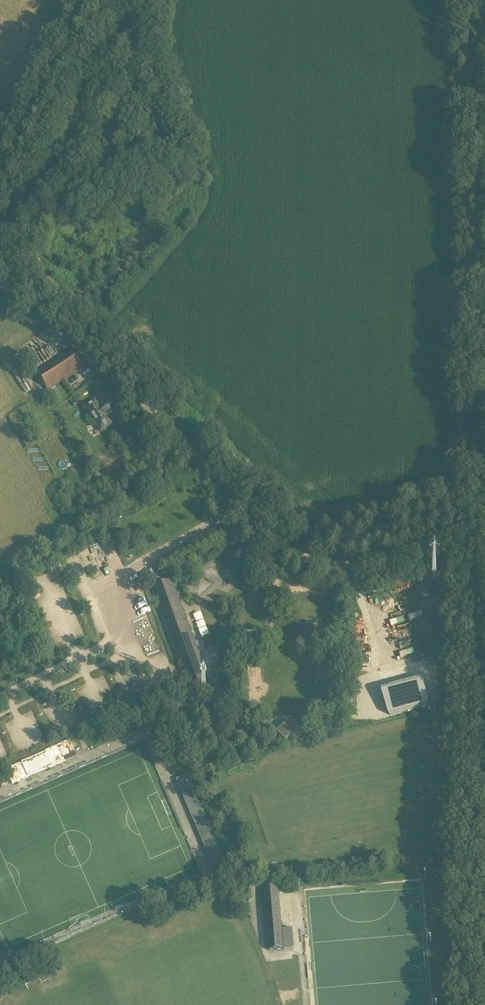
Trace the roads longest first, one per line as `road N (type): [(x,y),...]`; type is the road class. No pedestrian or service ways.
road 1 (unclassified): [(0,699),(115,644),(94,589),(242,504)]
road 2 (unclassified): [(484,528),(348,569),(291,551),(242,504)]
road 3 (unclassified): [(484,473),(484,216)]
road 4 (unclassified): [(62,330),(242,504)]
road 5 (track): [(0,209),(105,0)]
road 6 (unclassified): [(484,185),(484,16)]

